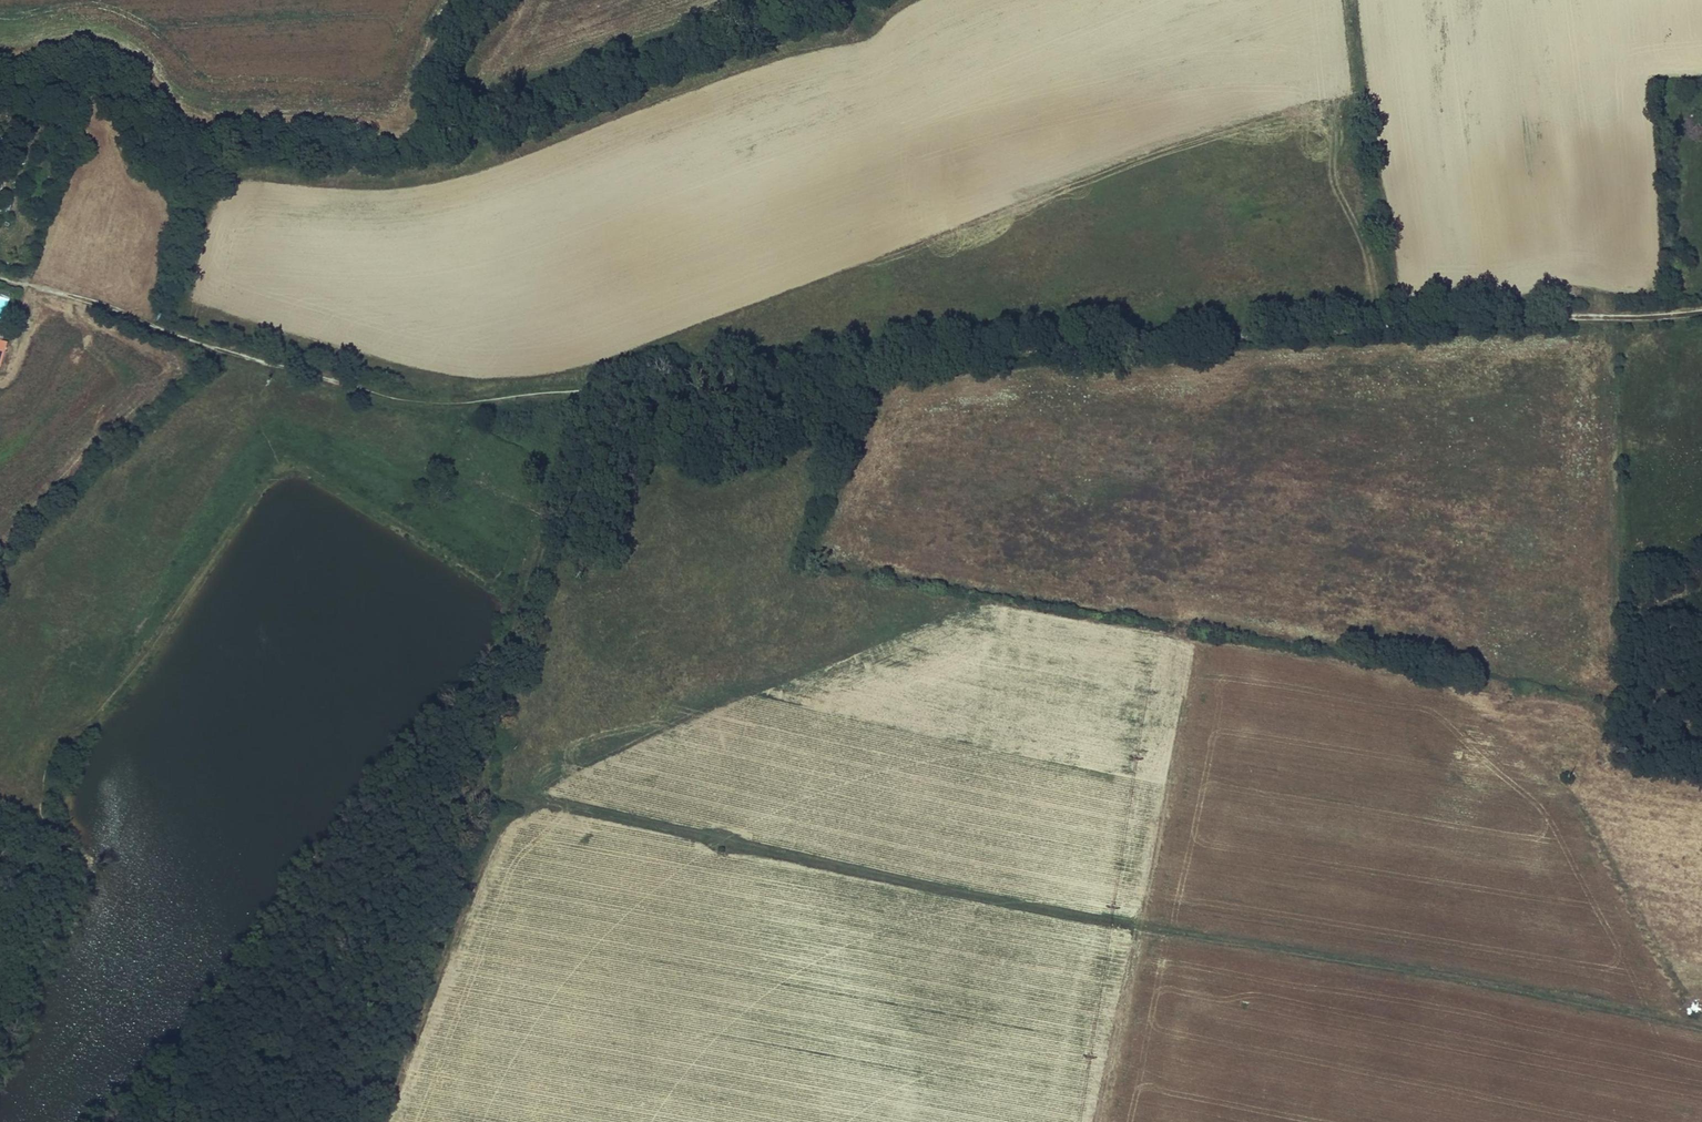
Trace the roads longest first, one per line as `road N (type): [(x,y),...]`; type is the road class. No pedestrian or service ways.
road 1 (track): [(1701,313),(1119,338),(1028,352),(799,363),(422,405),(168,334),(121,310),(0,274)]
road 2 (track): [(587,391),(496,696),(482,775),(494,794),(528,797)]

